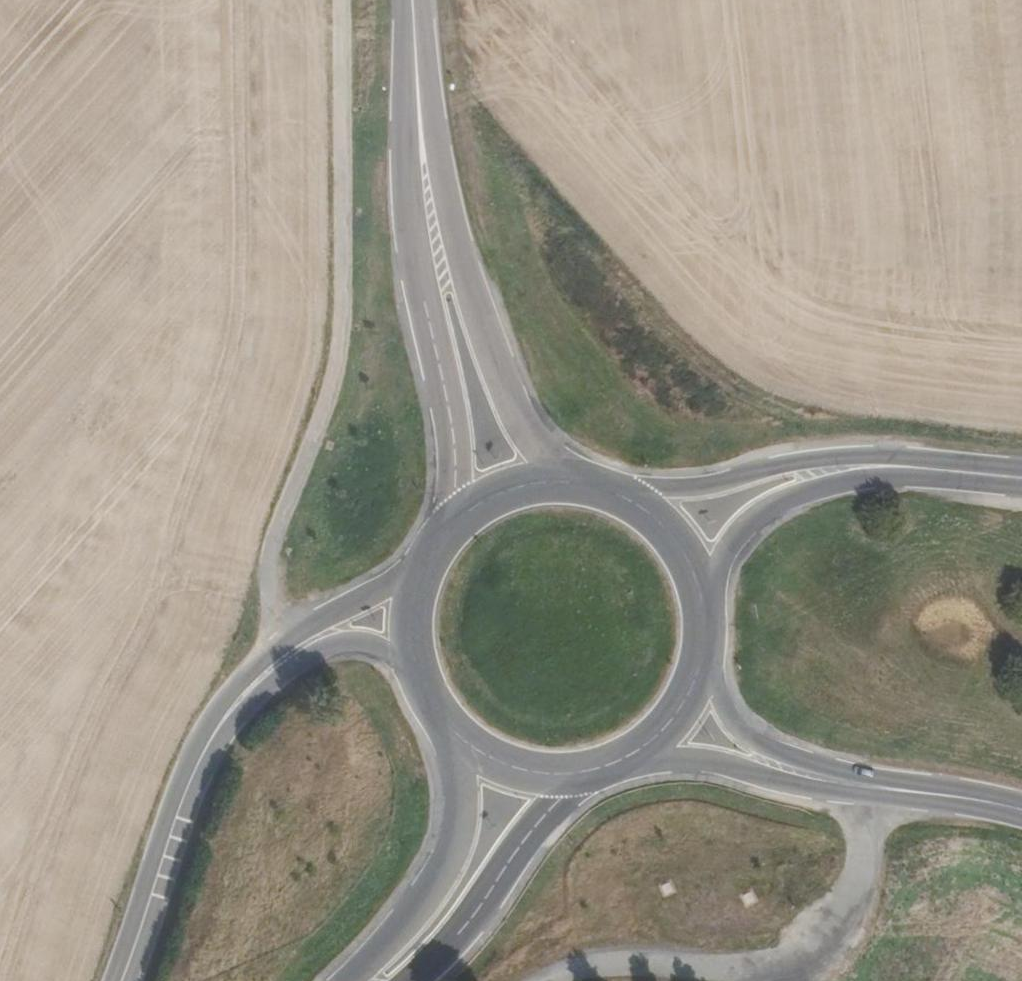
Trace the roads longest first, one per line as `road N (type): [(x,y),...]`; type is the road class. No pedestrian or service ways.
road 1 (track): [(344,0),(345,285),(338,357),(270,562),(276,615),(297,656)]
road 2 (primary): [(412,0),(412,210),(456,461),(446,531)]
road 3 (primary): [(571,480),(521,417),(484,332),(437,158),(415,0)]
road 4 (tertiary): [(906,466),(819,460),(725,482),(607,488)]
road 5 (primary): [(455,732),(465,791),(452,861),(429,901),(355,980)]
road 6 (primary): [(407,980),(468,924),(533,830),(591,770)]
road 7 (tertiary): [(122,980),(165,846),(222,724)]
road 8 (tertiary): [(705,610),(726,550),(756,515),(815,486),(906,466)]
road 9 (track): [(882,788),(863,906),(819,955),(747,980)]
road 10 (tertiary): [(422,570),(288,640),(256,670),(222,724)]
road 11 (secondary): [(628,757),(694,757),(882,788)]
road 12 (tertiary): [(222,724),(286,663),(320,644),(369,639),(416,666)]
road 13 (secondary): [(882,788),(757,742),(700,668)]
road 14 (track): [(740,980),(610,966),(568,980)]
road 15 (primary): [(705,610),(674,535),(607,488)]
road 16 (primary): [(455,732),(518,768),(591,770)]
road 17 (secondary): [(1021,809),(882,788)]
road 18 (primary): [(571,480),(503,490),(446,531)]

